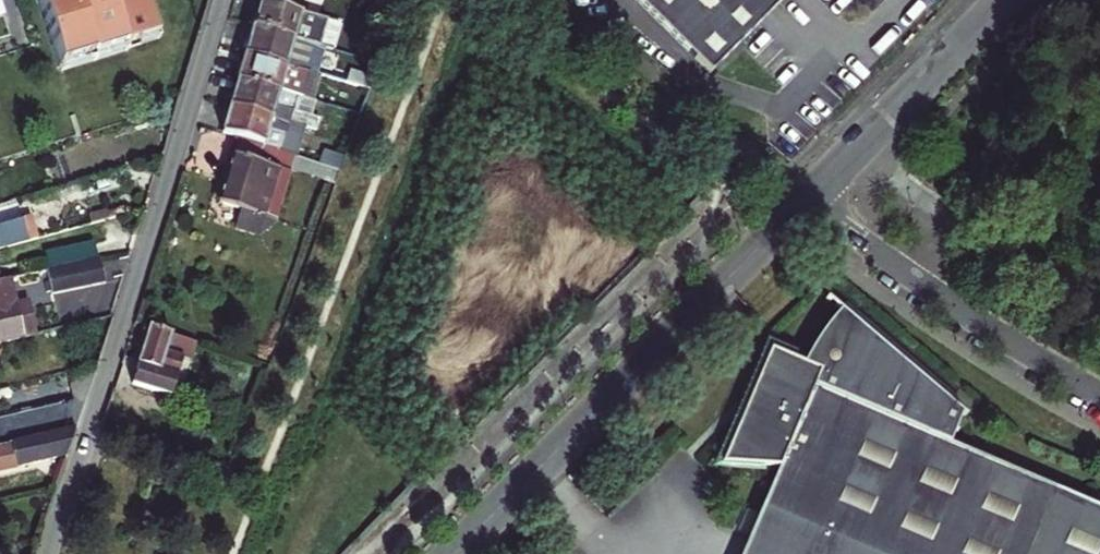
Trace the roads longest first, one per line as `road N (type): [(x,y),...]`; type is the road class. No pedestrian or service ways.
road 1 (residential): [(48,553),(224,0)]
road 2 (residential): [(455,553),(808,197)]
road 3 (residential): [(1099,394),(924,286),(808,197)]
road 4 (residential): [(808,197),(1004,0)]

